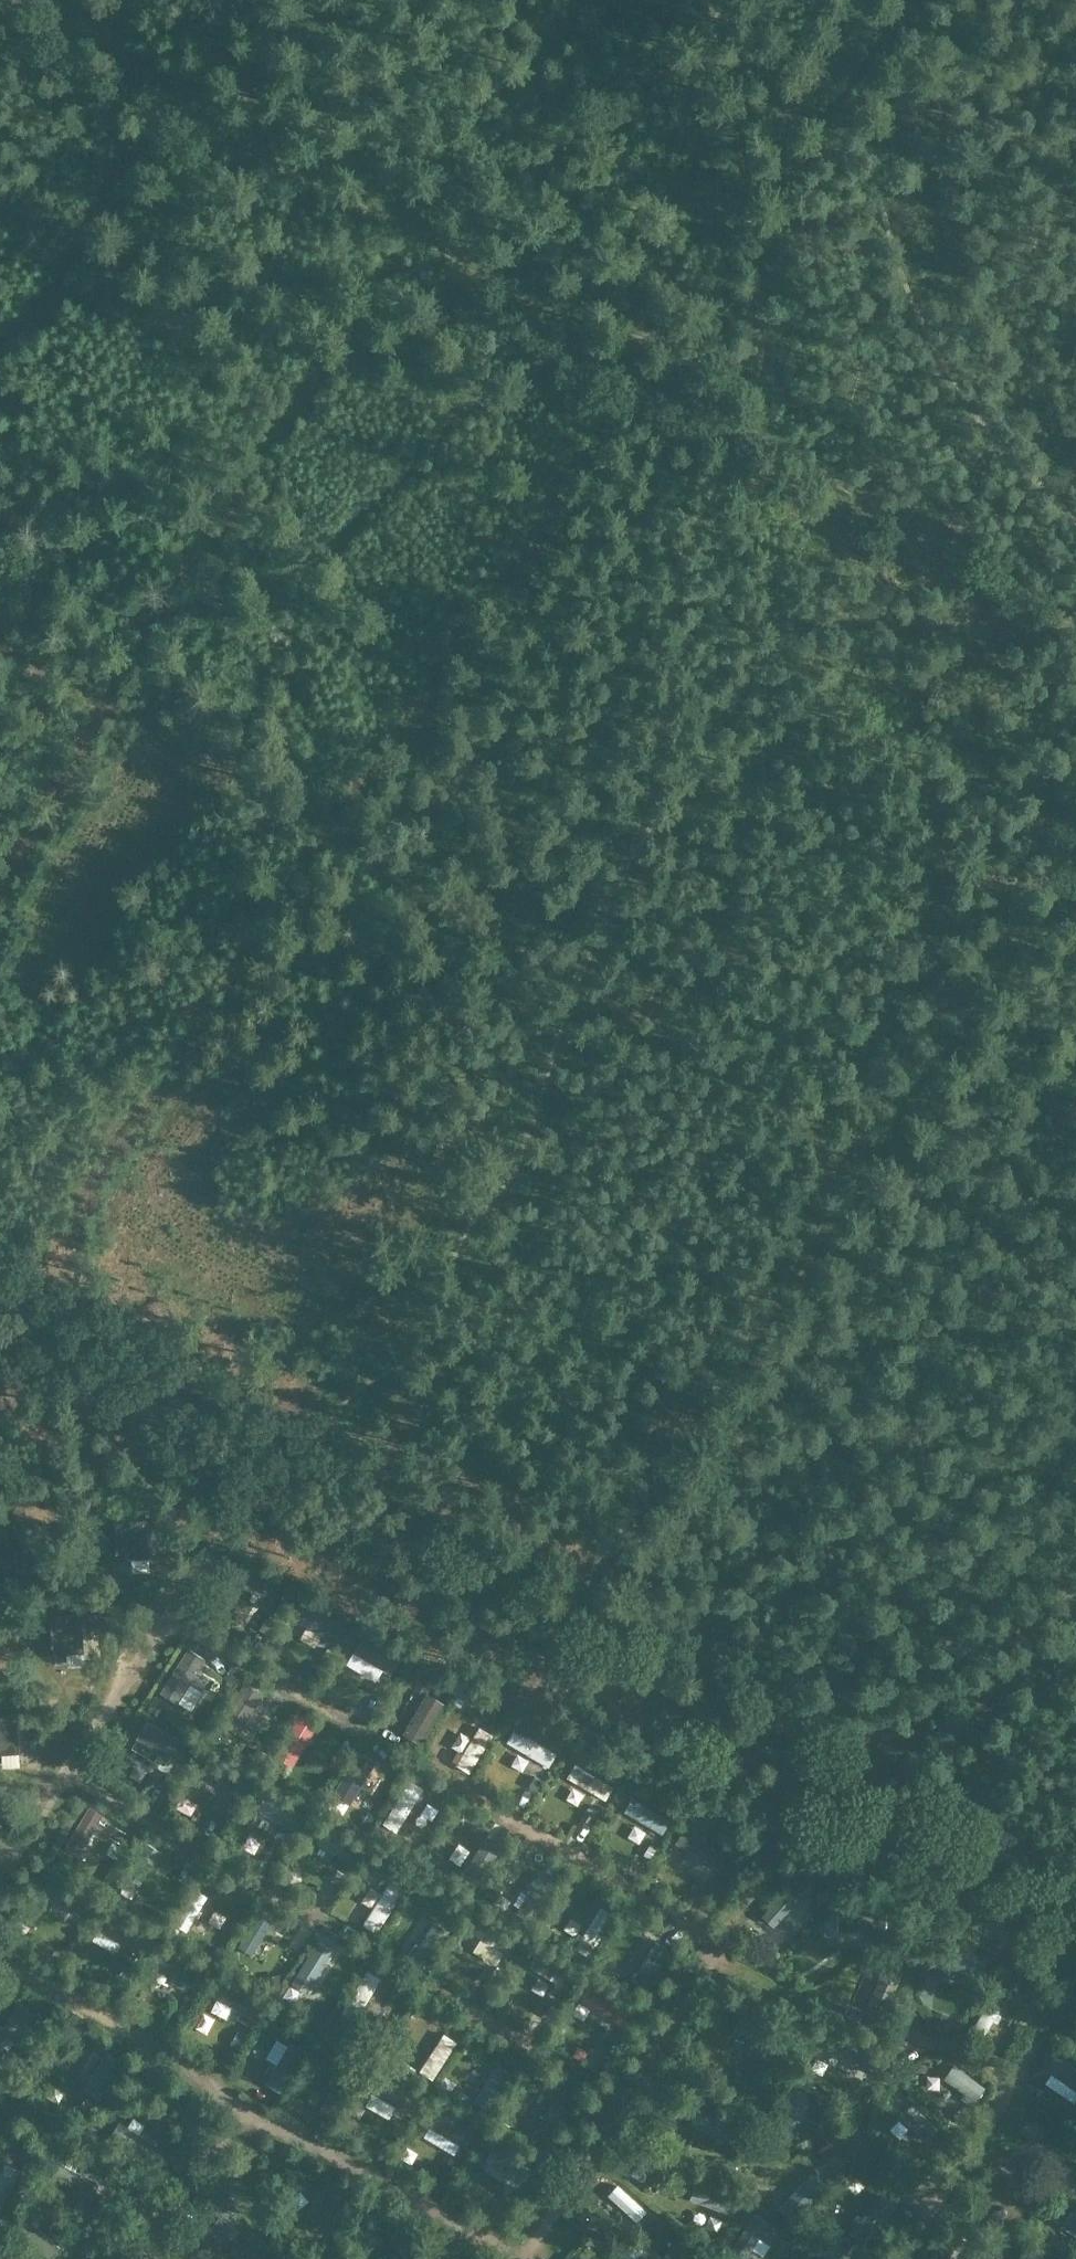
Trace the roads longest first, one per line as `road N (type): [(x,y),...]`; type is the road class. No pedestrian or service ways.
road 1 (track): [(1075,1931),(0,1298)]
road 2 (track): [(1075,619),(34,0)]
road 3 (track): [(563,980),(0,638)]

